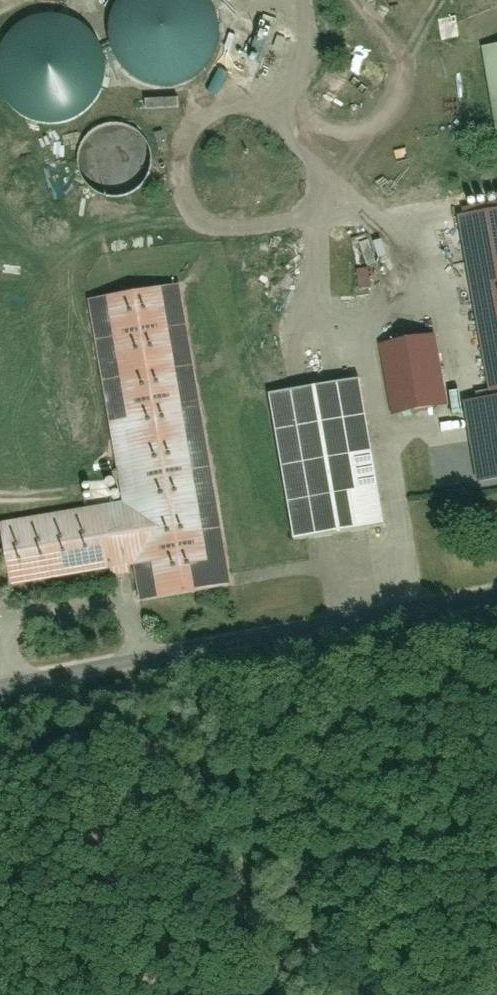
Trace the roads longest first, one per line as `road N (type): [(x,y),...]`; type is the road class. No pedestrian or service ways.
road 1 (residential): [(0,692),(496,594)]
road 2 (track): [(134,666),(349,994)]

